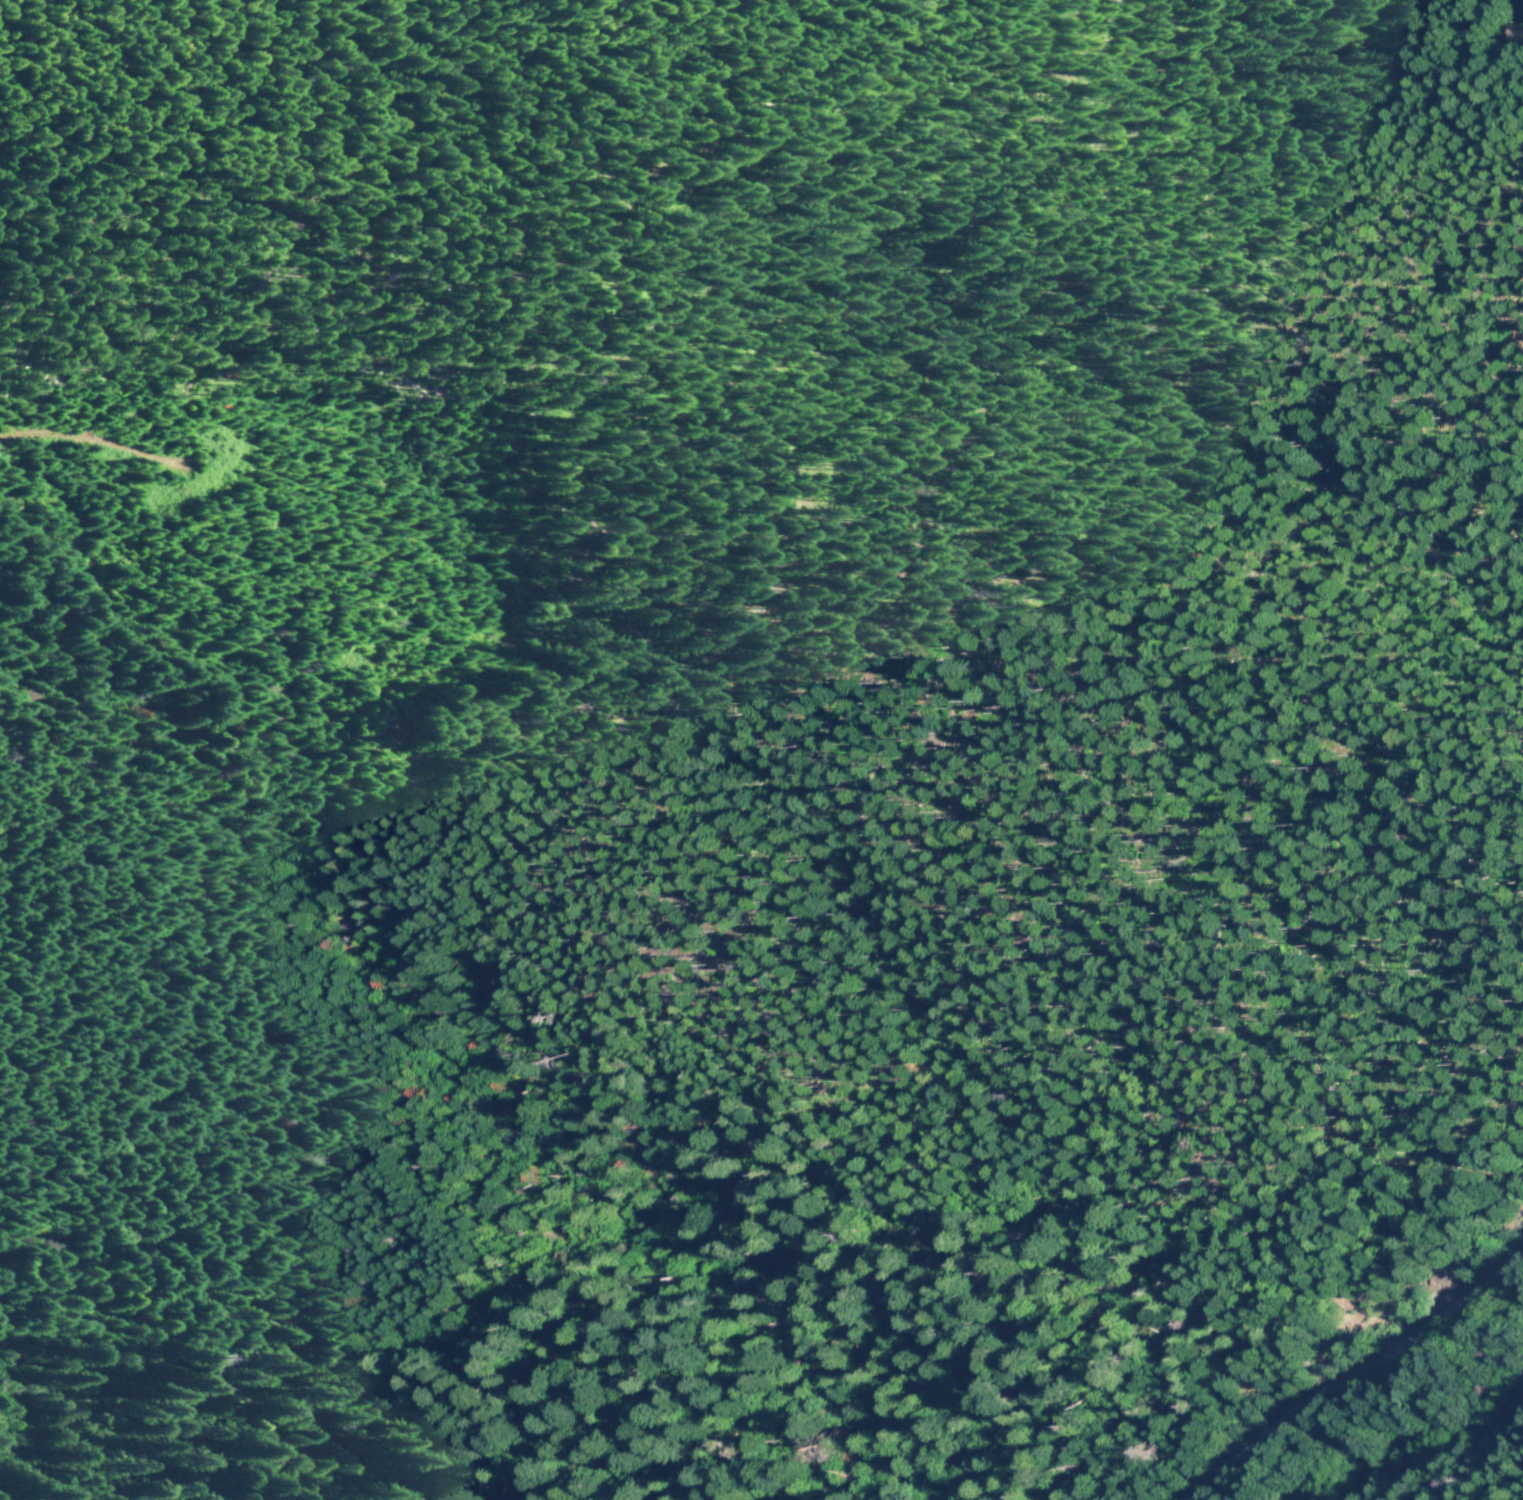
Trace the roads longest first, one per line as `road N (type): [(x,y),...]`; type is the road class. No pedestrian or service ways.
road 1 (residential): [(1522,1124),(1054,1447),(1015,1499)]

